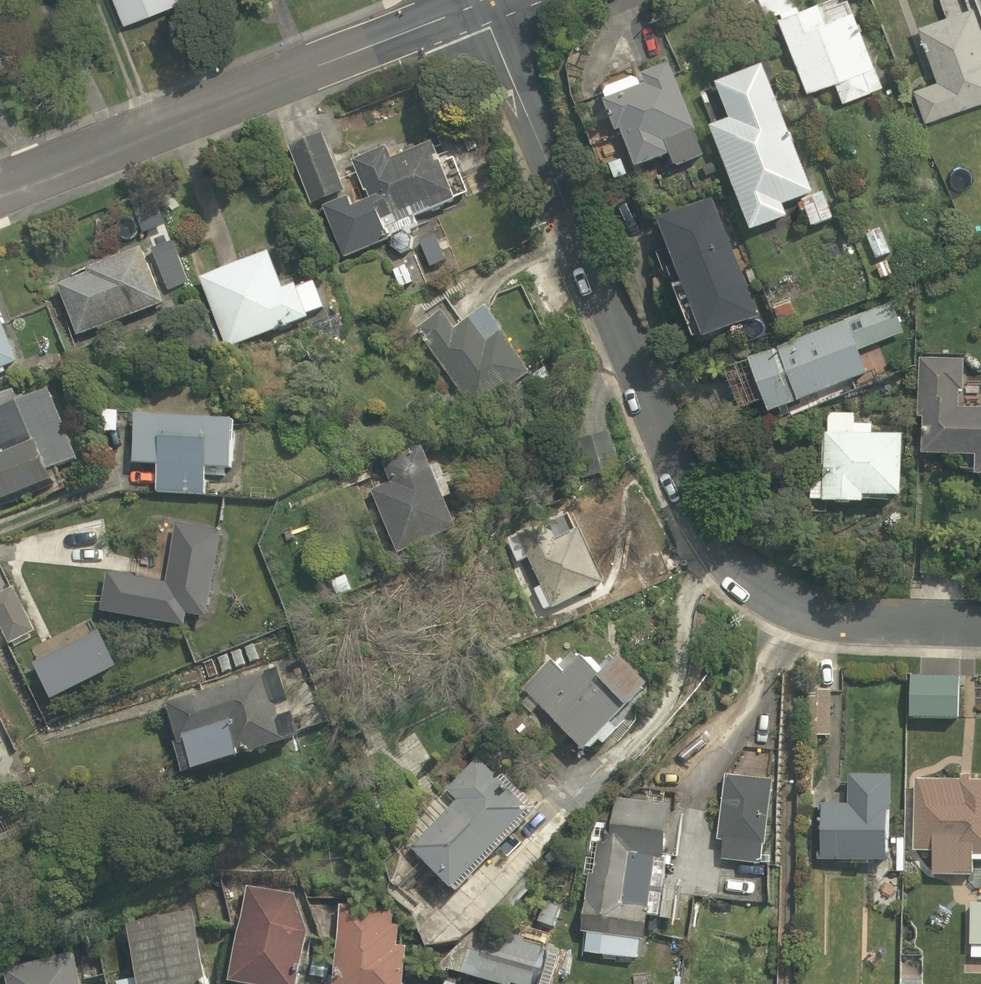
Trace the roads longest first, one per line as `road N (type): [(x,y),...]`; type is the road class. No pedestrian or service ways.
road 1 (residential): [(481,0),(647,400),(733,562),(792,618),(980,629)]
road 2 (unclassified): [(479,0),(0,190)]

